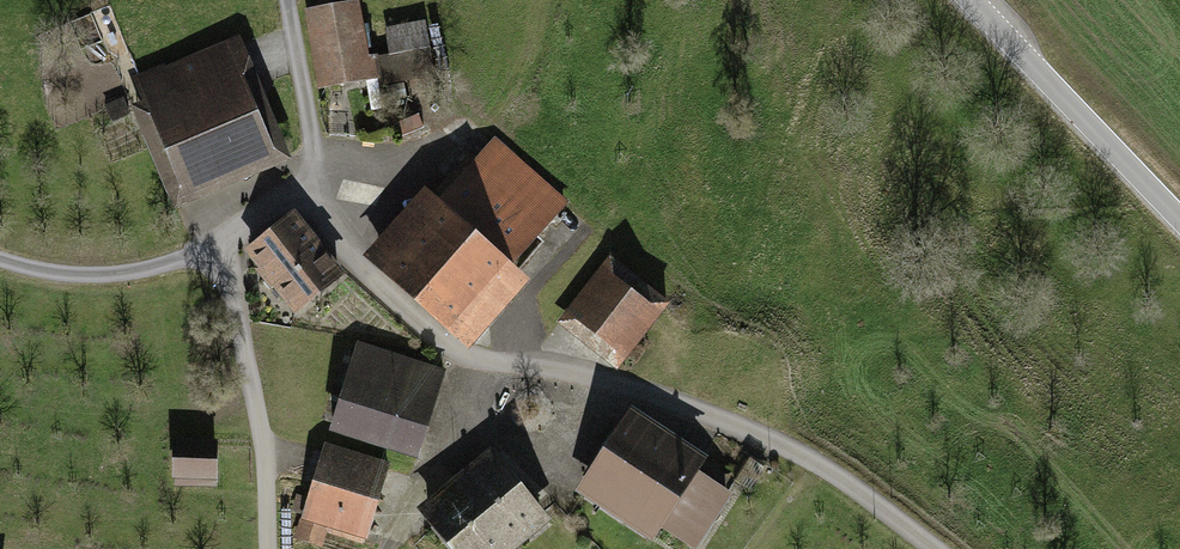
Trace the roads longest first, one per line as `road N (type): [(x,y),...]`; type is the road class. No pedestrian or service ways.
road 1 (motorway): [(1058,0),(984,417),(969,548)]
road 2 (track): [(266,548),(267,475),(223,242)]
road 3 (motorway): [(1151,548),(1179,319)]
road 4 (track): [(0,260),(101,278),(174,264),(223,242)]
road 5 (track): [(384,548),(435,472),(490,357)]
road 6 (track): [(313,180),(344,243),(446,346)]
road 7 (track): [(289,0),(311,123),(313,180)]

